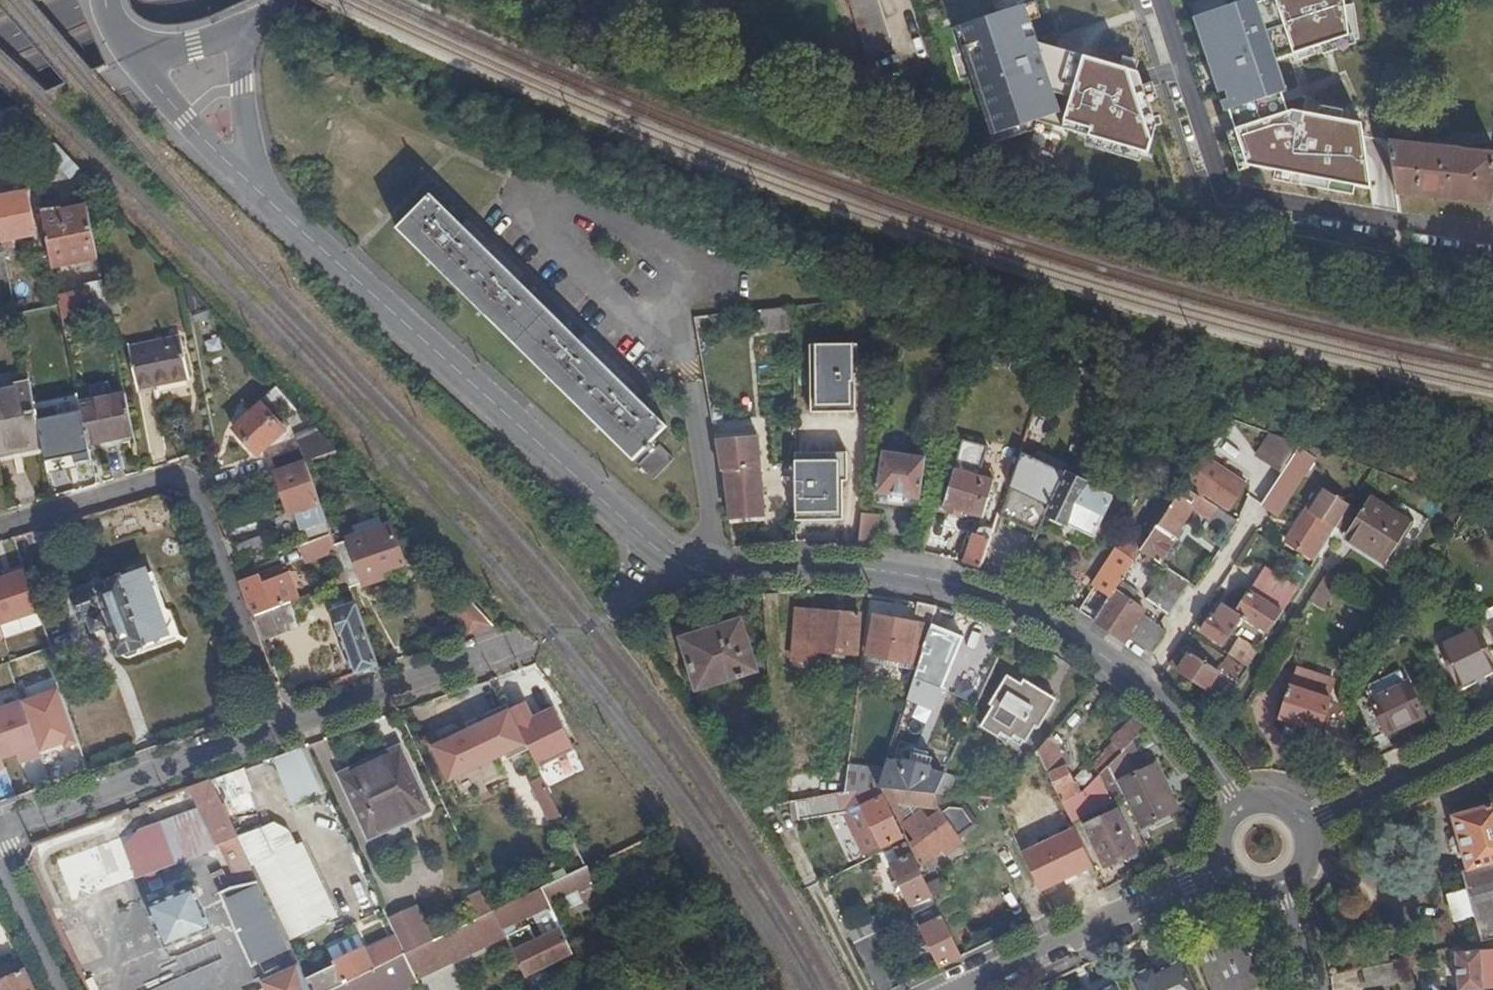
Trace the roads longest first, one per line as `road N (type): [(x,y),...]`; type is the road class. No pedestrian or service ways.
road 1 (residential): [(663,551),(719,575),(806,569),(900,576),(1004,604),(1144,682),(1242,808)]
road 2 (residential): [(253,187),(663,551)]
road 3 (residential): [(1159,0),(1221,190),(1492,242)]
road 4 (residential): [(0,525),(163,476),(192,487),(283,727)]
road 5 (residential): [(0,828),(283,727)]
road 6 (residential): [(957,989),(1225,863)]
road 7 (residential): [(283,727),(524,640)]
road 8 (primary): [(0,93),(209,0)]
road 9 (residential): [(1303,826),(1492,735)]
road 10 (residential): [(136,63),(253,187)]
road 11 (residential): [(253,187),(238,31)]
road 12 (residential): [(0,861),(62,989)]

